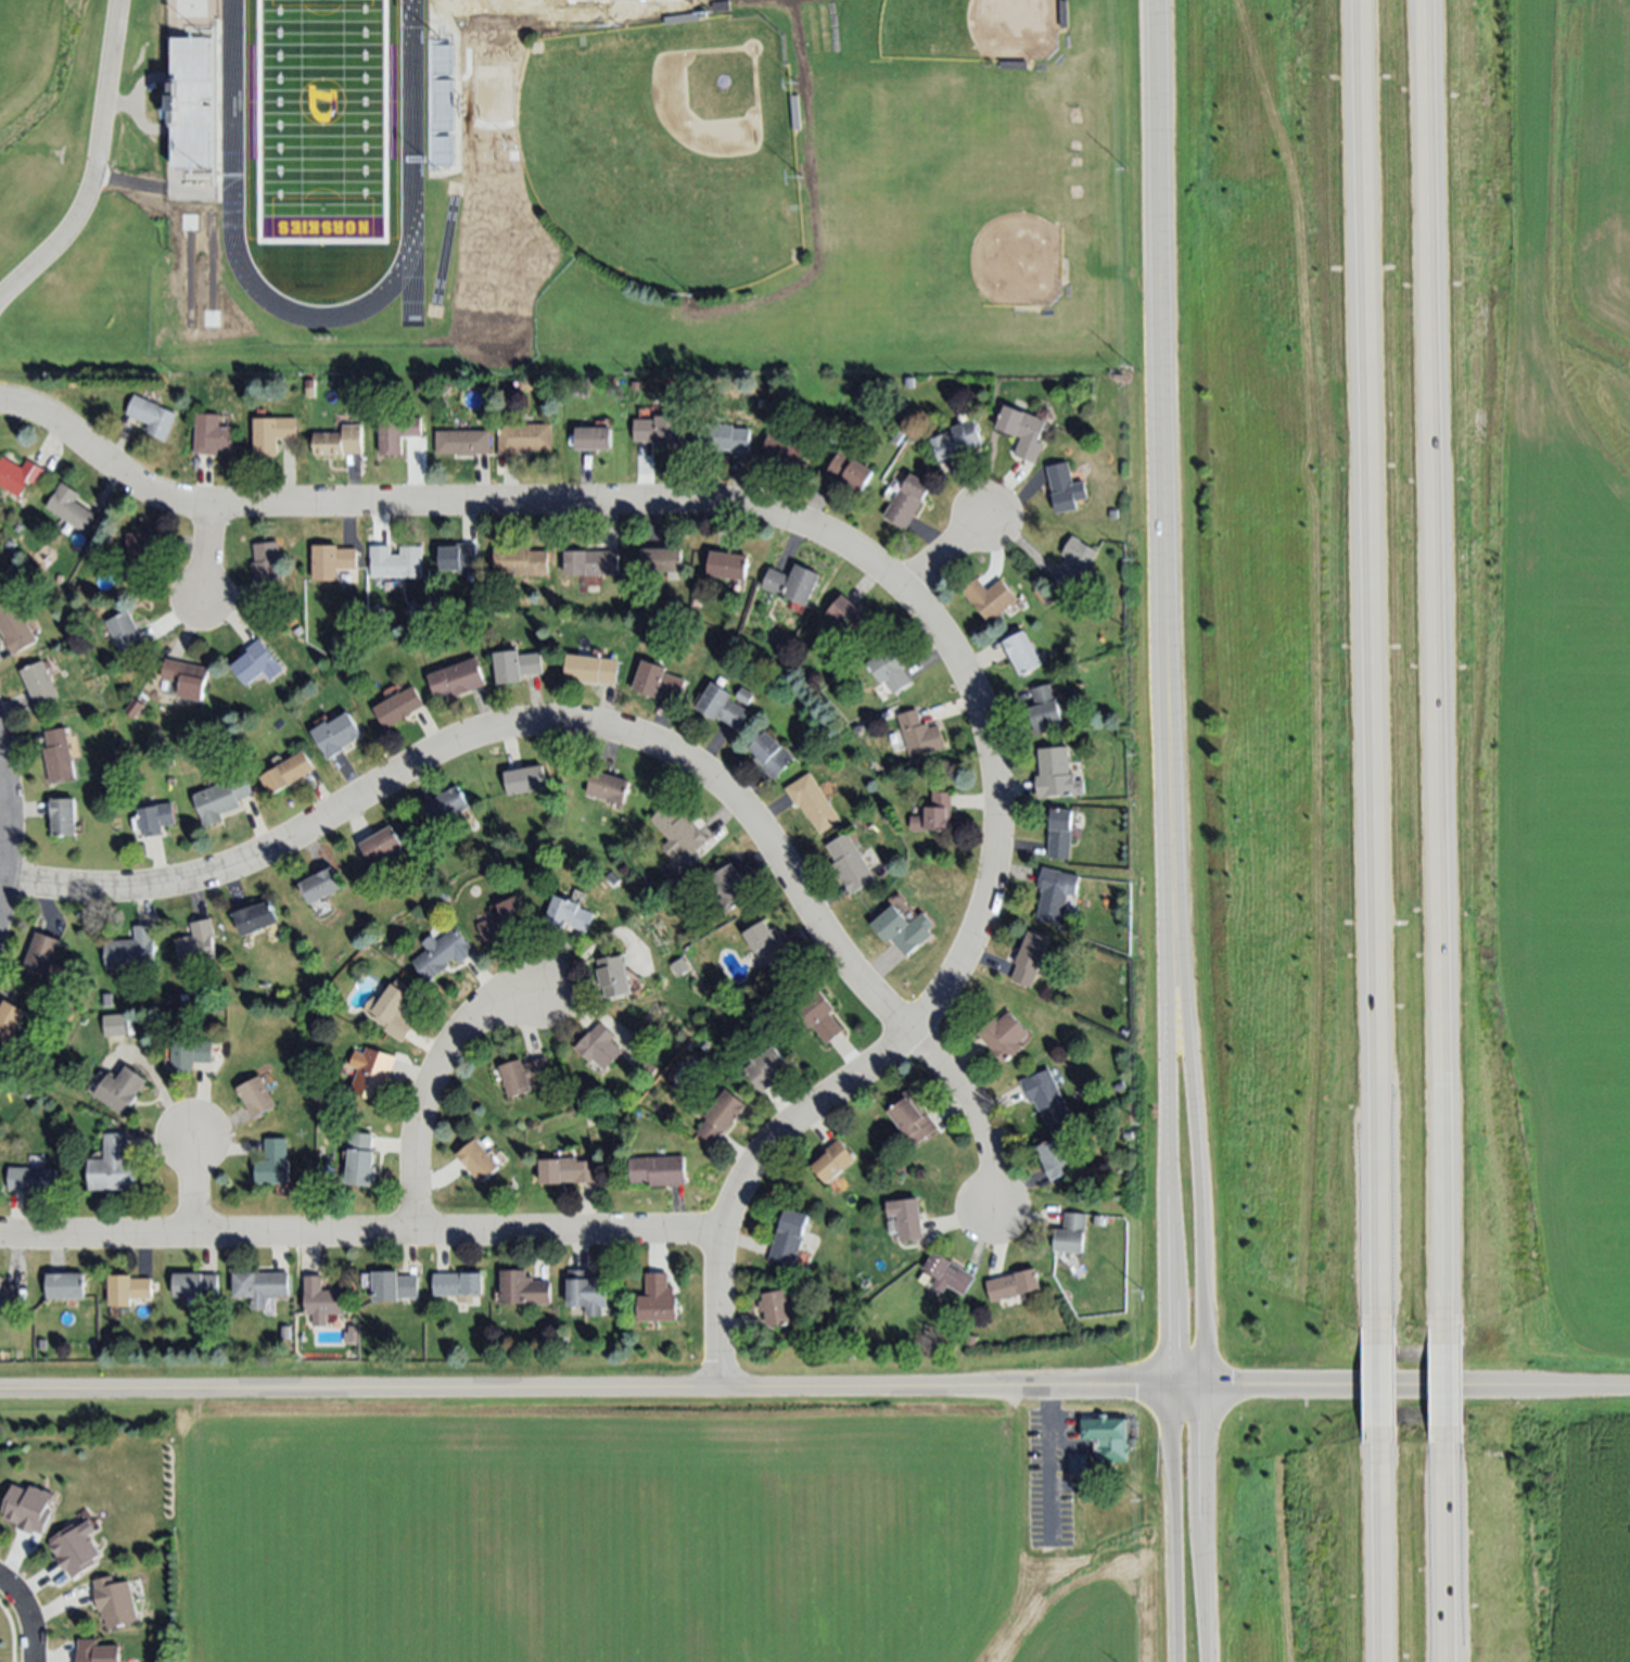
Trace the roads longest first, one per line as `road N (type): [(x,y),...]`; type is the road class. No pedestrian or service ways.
road 1 (residential): [(0,402),(53,421),(120,475),(178,503),(740,505),(855,550),(926,613),(980,708),(991,746),(1001,833),(981,919),(930,1007),(864,1073),(795,1119),(747,1172),(722,1245),(713,1391)]
road 2 (tertiary): [(0,1391),(1629,1388)]
road 3 (motorway): [(1448,1340),(1425,0)]
road 4 (motorway): [(1353,0),(1372,1327)]
road 5 (residential): [(4,879),(142,888),(215,873),(462,740),(523,725),(598,726),(675,753),(740,798),(840,953),(909,1028)]
road 6 (tertiary): [(1203,1661),(1195,1187),(1169,816)]
road 7 (tertiary): [(1169,816),(1177,1661)]
road 8 (tertiary): [(1154,0),(1169,816)]
road 9 (residential): [(0,1236),(724,1232)]
road 10 (residential): [(421,1233),(425,1111),(448,1052),(492,1007),(535,995)]
road 11 (motorway): [(1448,1661),(1448,1446)]
road 12 (motorway): [(1373,1449),(1373,1661)]
road 13 (residential): [(909,1028),(979,1112),(994,1163),(991,1207)]
road 14 (residential): [(0,755),(10,819),(0,903)]
road 15 (motorway): [(1372,1327),(1373,1449)]

